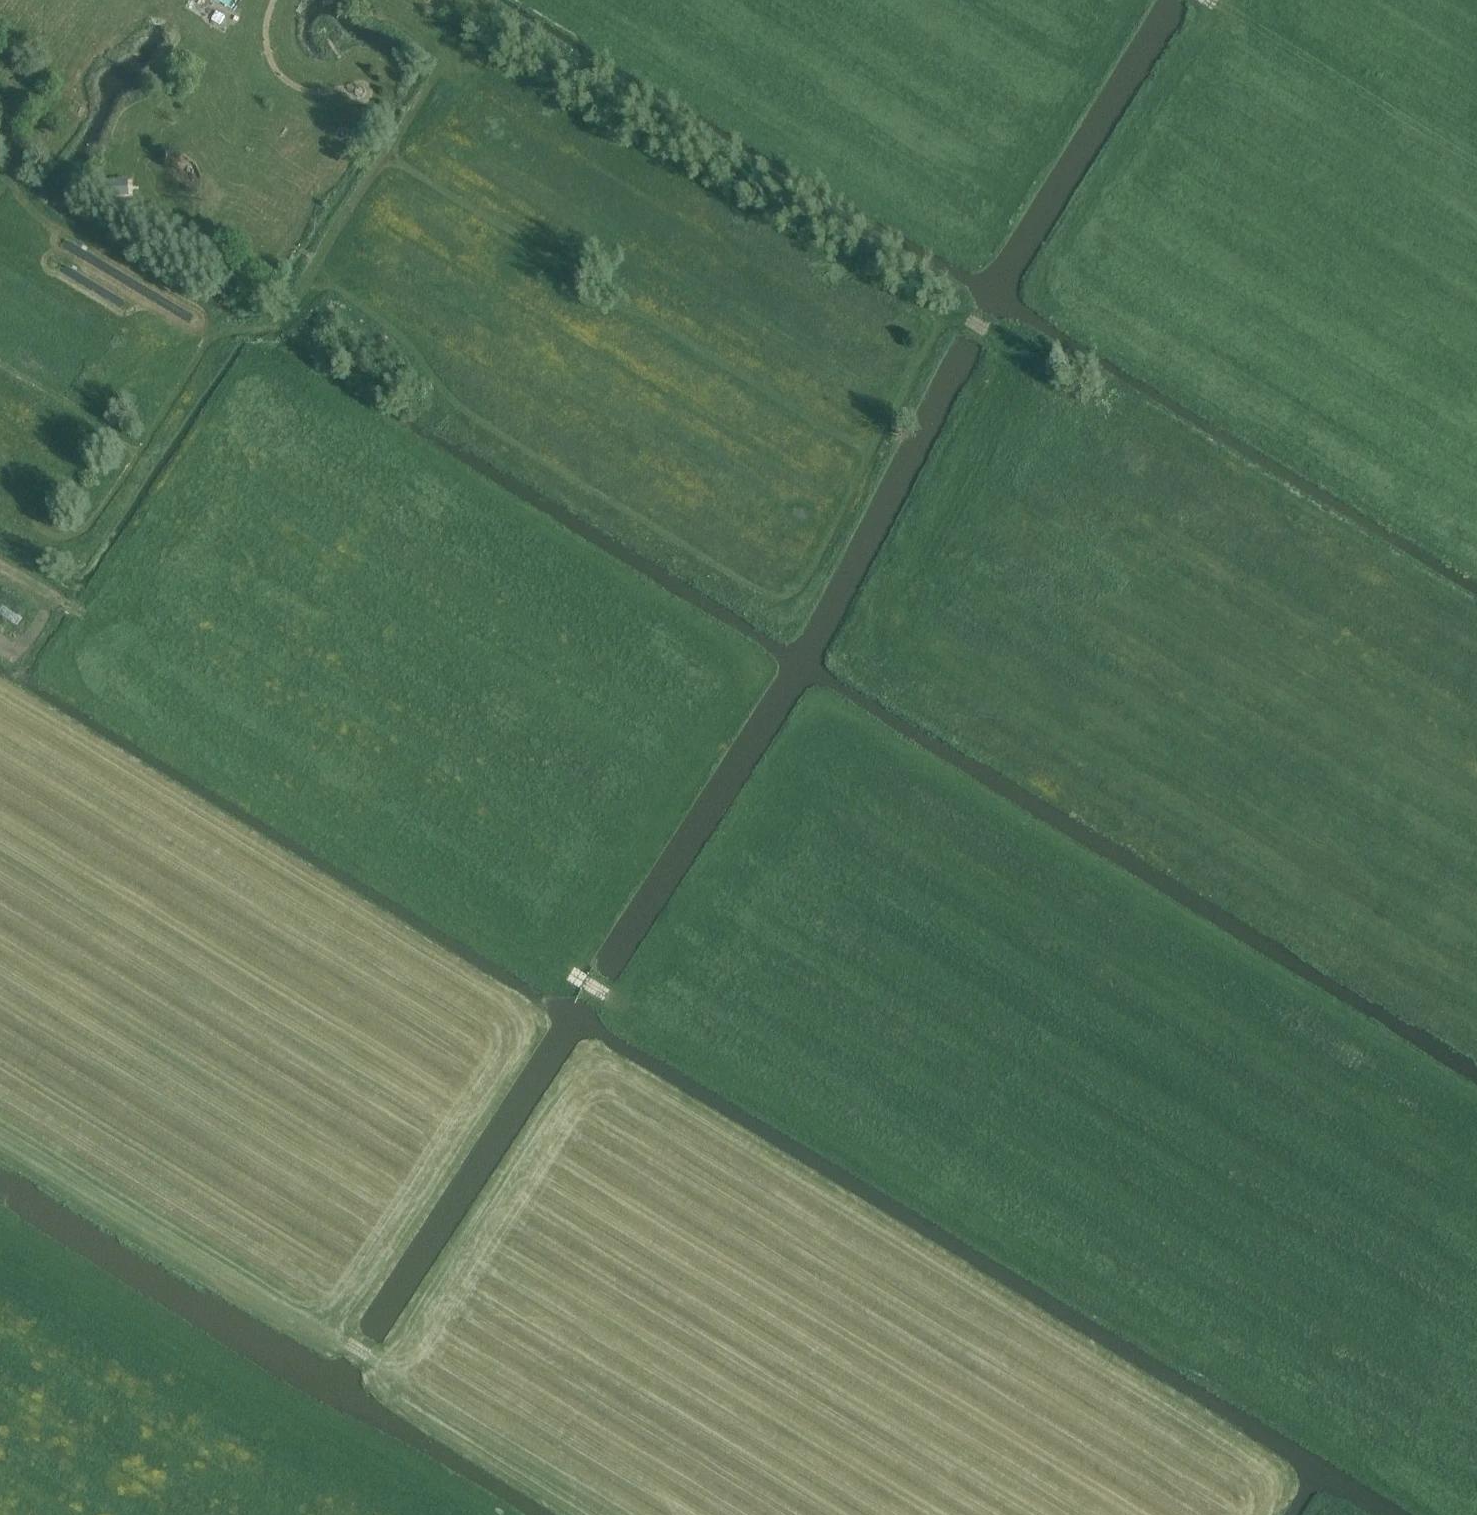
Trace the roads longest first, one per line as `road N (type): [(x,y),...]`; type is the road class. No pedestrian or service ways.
road 1 (track): [(1476,162),(1209,0)]
road 2 (track): [(246,718),(0,561)]

